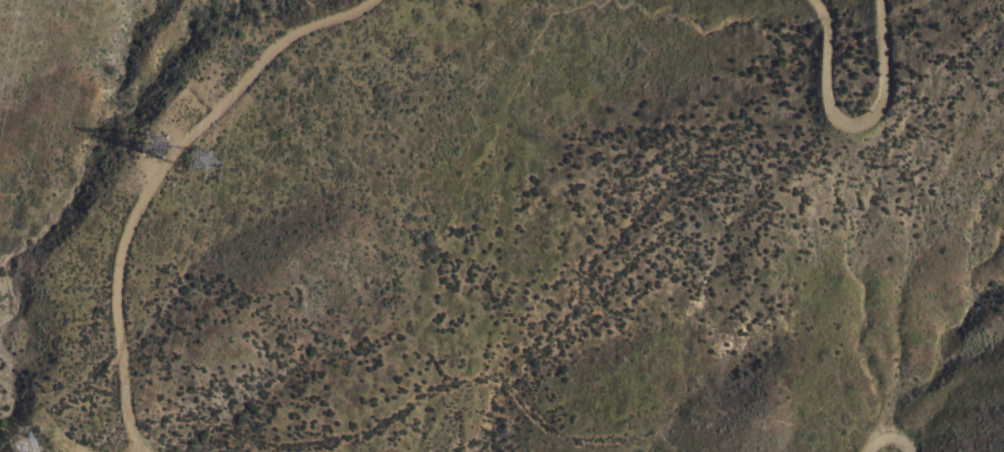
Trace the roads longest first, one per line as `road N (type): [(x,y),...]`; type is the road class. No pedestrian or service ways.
road 1 (track): [(145,451),(130,419),(116,284),(127,211),(164,145),(262,45),(300,16),(344,0)]
road 2 (track): [(826,0),(819,79),(830,100),(853,110),(876,99),(887,77),(880,0)]

